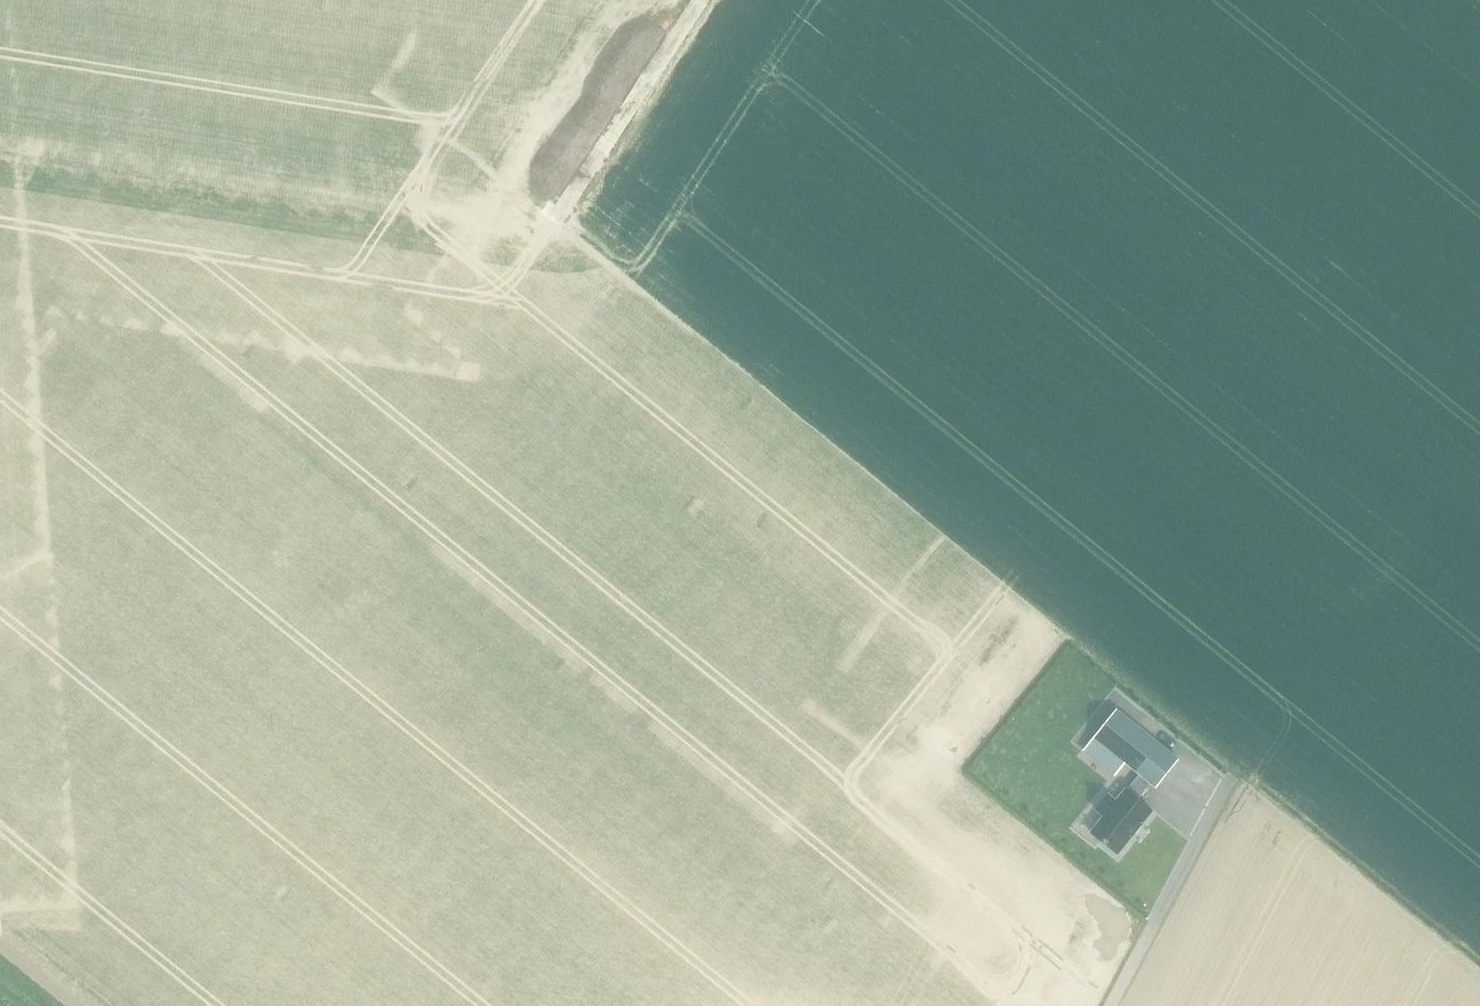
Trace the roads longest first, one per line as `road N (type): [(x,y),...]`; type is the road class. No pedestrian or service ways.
road 1 (unclassified): [(1108,1005),(1231,775)]

